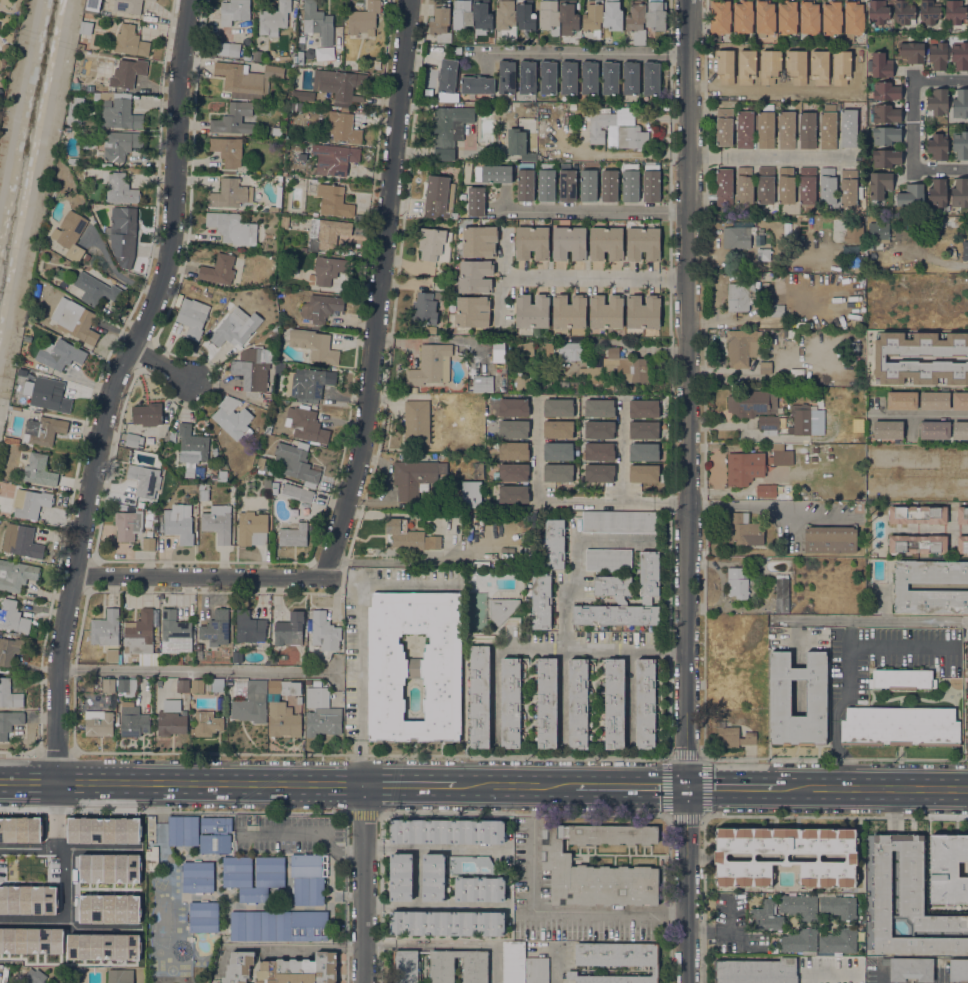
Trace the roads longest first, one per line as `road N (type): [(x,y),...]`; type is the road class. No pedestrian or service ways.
road 1 (tertiary): [(692,982),(689,0)]
road 2 (residential): [(59,781),(59,670),(103,431),(116,381),(169,264),(190,0)]
road 3 (residential): [(326,576),(360,440),(409,0)]
road 4 (primary): [(577,787),(59,781)]
road 5 (residential): [(326,576),(76,575)]
road 6 (residential): [(363,982),(362,784)]
road 7 (primary): [(967,791),(773,790)]

